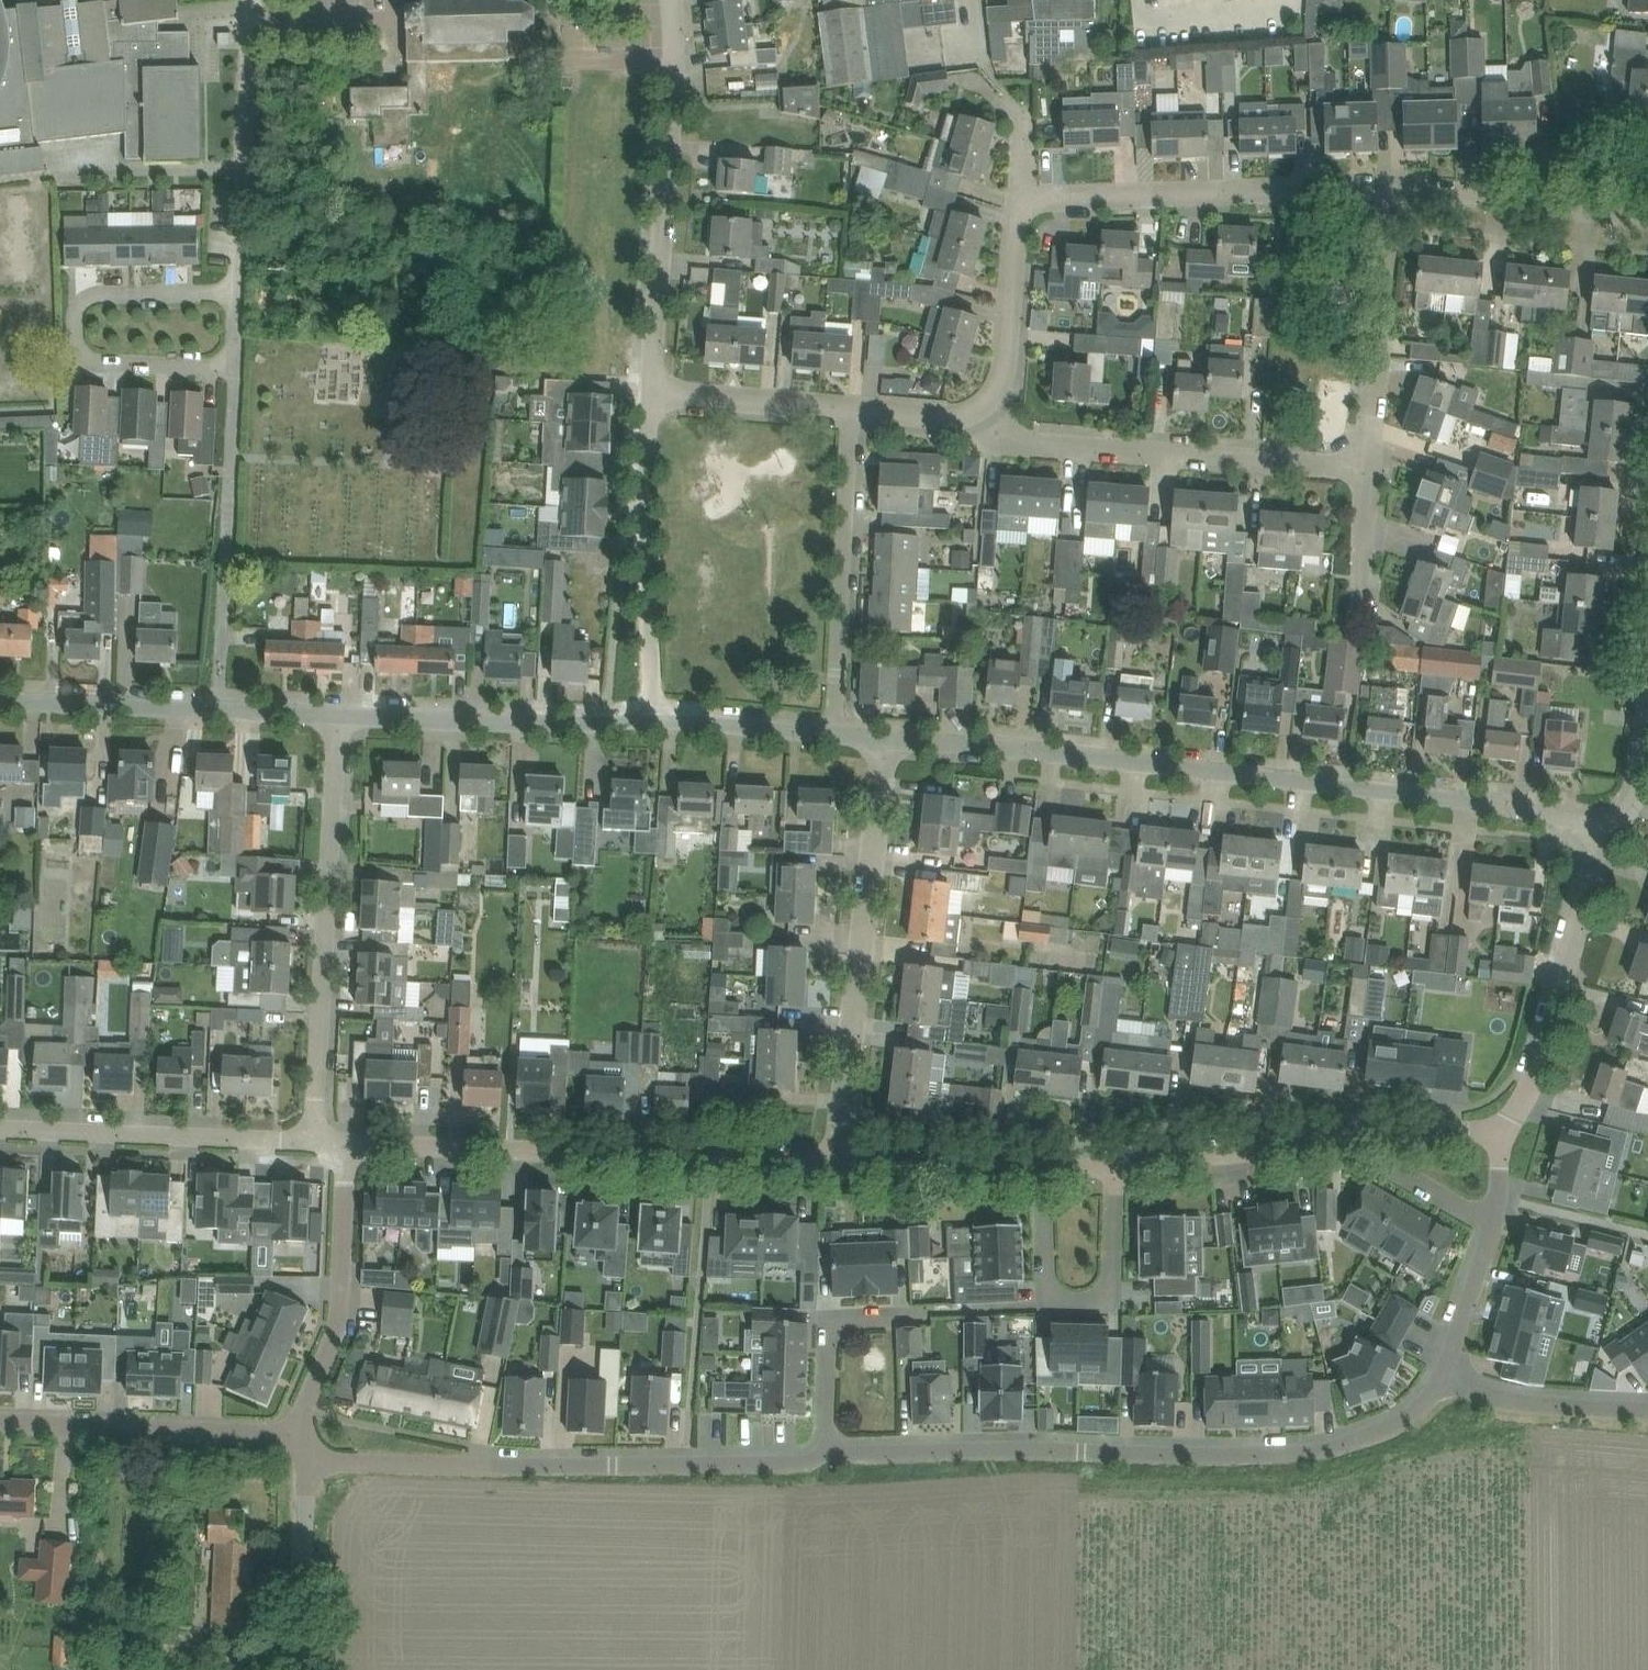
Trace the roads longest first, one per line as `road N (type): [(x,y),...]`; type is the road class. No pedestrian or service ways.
road 1 (residential): [(1607,835),(1476,798),(889,743)]
road 2 (residential): [(824,1451),(1295,1455),(1403,1426),(1445,1380)]
road 3 (residential): [(304,1460),(802,1463),(824,1451)]
road 4 (residential): [(347,1146),(835,1163)]
road 5 (residential): [(314,1144),(337,713)]
road 6 (residential): [(835,1163),(889,743)]
road 7 (residential): [(651,390),(673,106),(671,0)]
road 8 (residential): [(1016,200),(1303,185),(1393,191)]
road 9 (residential): [(1365,462),(1033,434),(993,415)]
road 10 (residential): [(233,364),(93,361),(78,347),(76,310),(89,292),(236,292)]
road 11 (residential): [(1112,1161),(1118,1308),(1042,1309),(1035,1166)]
road 12 (residential): [(337,713),(0,698)]
road 13 (residential): [(836,738),(850,406)]
road 14 (residential): [(653,716),(643,488),(651,390)]
road 15 (residential): [(653,716),(566,724),(337,713)]
road 16 (residential): [(0,1130),(314,1144)]
road 17 (residential): [(1502,1129),(1533,1078),(1584,886),(1607,835)]
road 18 (residential): [(0,1422),(303,1434)]
road 19 (residential): [(303,1434),(314,1382),(341,1331),(347,1146)]
road 20 (residential): [(236,292),(250,0)]
road 21 (residential): [(1365,462),(1393,191)]
road 22 (residential): [(1393,191),(1647,217)]
road 23 (residential): [(1112,1161),(1357,1143)]
road 24 (residential): [(824,1451),(827,1333),(842,1318),(926,1313)]
road 25 (residential): [(993,415),(1016,200)]
road 26 (residential): [(302,1669),(304,1460)]
road 27 (residential): [(1647,1411),(1505,1402),(1445,1380)]
road 28 (residential): [(835,1163),(1035,1166)]
road 29 (residential): [(651,390),(850,406)]
road 30 (residential): [(836,738),(653,716)]
road 31 (residential): [(1445,1380),(1491,1222)]
road 32 (residential): [(1354,618),(1365,462)]
road 33 (residential): [(1491,1222),(1357,1143)]
road 34 (residential): [(1357,1143),(1502,1129)]
road 35 (residential): [(850,406),(993,415)]

